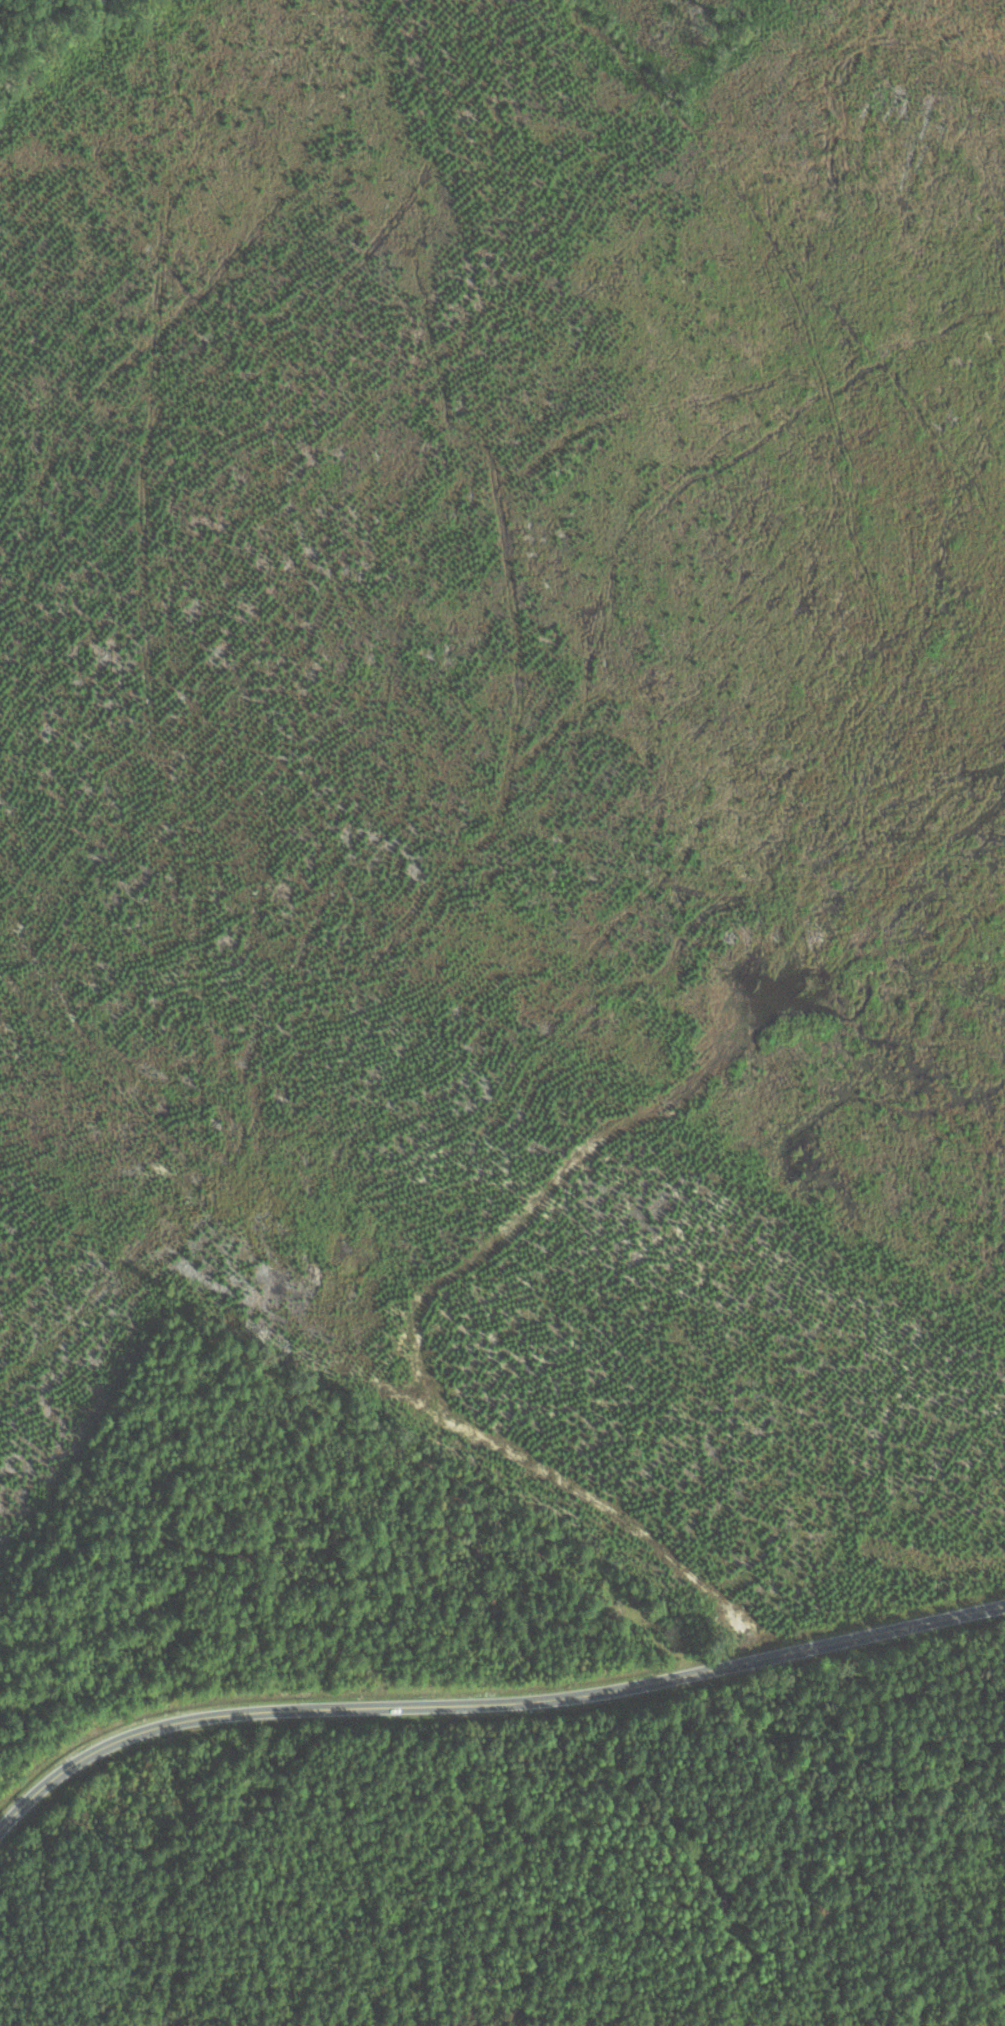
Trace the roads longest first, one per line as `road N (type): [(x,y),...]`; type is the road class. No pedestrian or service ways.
road 1 (residential): [(0,1830),(72,1768),(183,1720),(581,1701),(1004,1607)]

